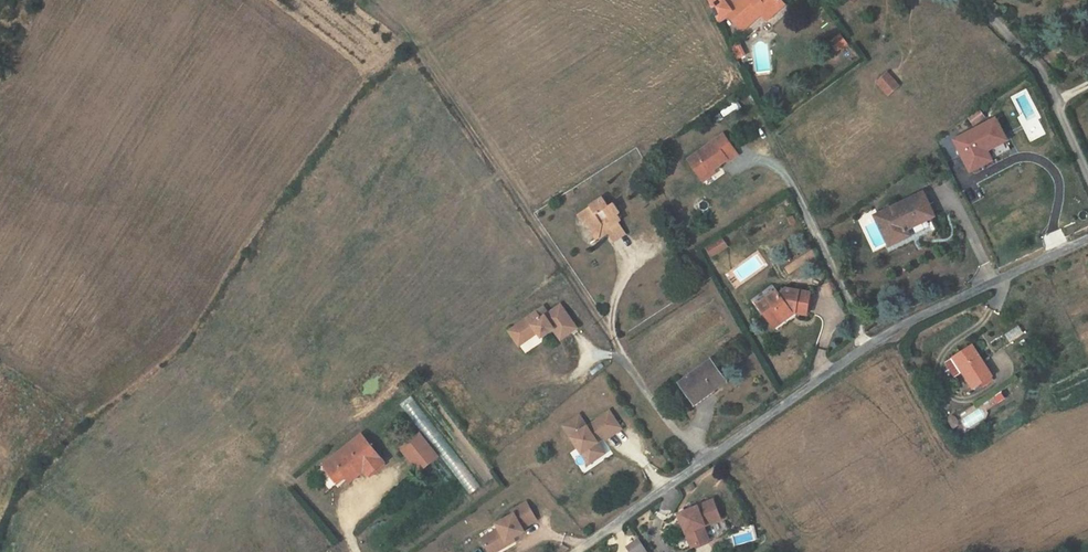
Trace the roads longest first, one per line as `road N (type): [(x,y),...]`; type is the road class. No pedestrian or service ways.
road 1 (unclassified): [(576,551),(875,341),(1087,239)]
road 2 (track): [(615,341),(415,47),(371,0)]

